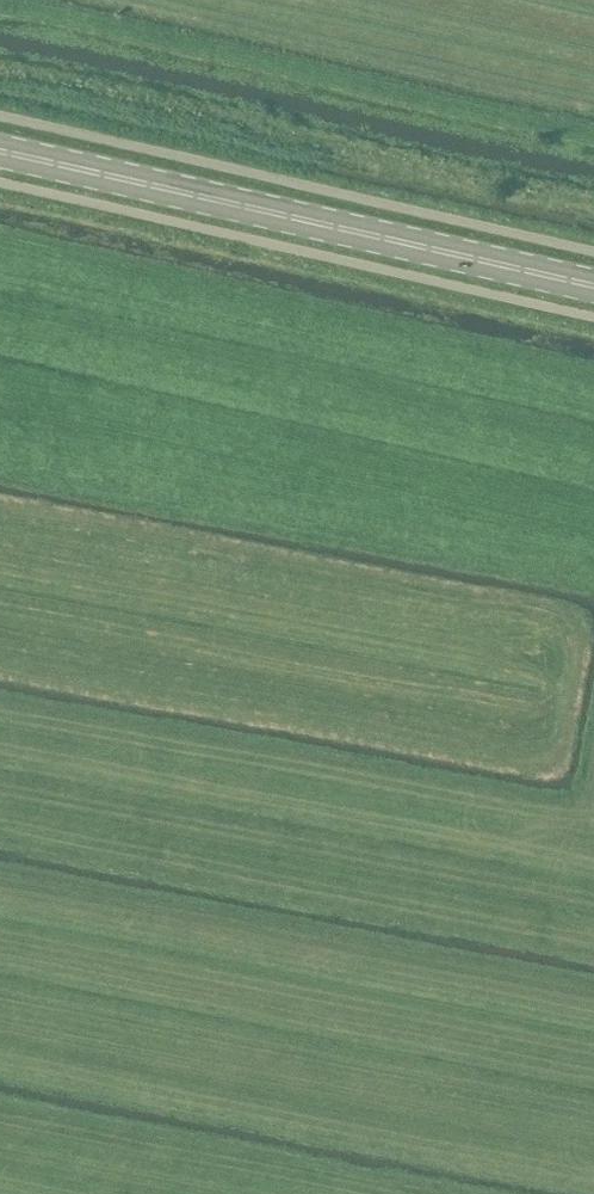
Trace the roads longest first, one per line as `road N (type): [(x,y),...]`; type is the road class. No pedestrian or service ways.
road 1 (primary): [(593,287),(0,152)]

